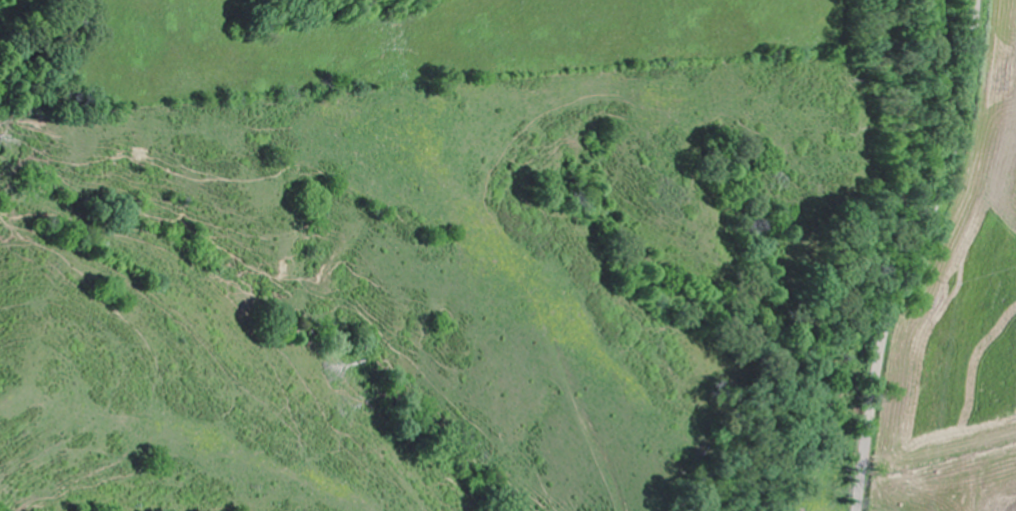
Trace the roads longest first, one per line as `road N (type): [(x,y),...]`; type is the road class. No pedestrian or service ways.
road 1 (residential): [(858,510),(880,351),(945,170),(974,0)]

